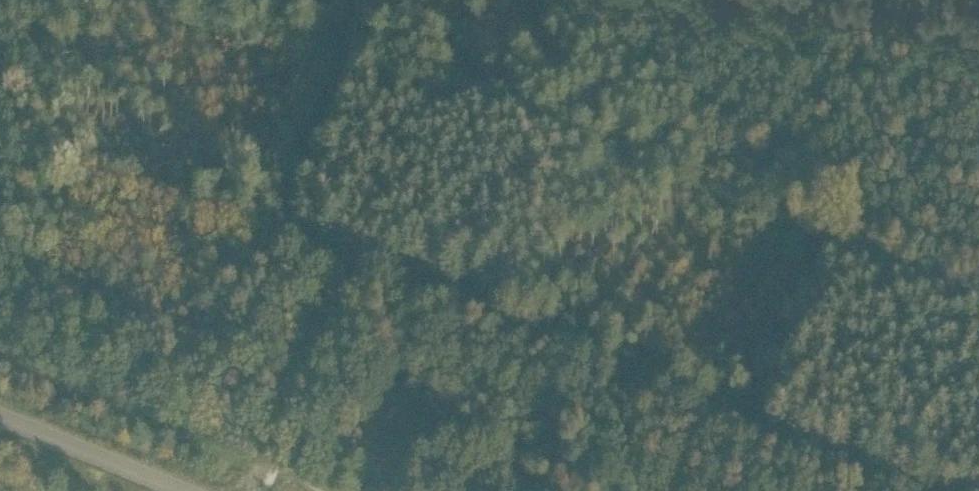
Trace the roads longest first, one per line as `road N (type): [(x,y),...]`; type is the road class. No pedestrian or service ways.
road 1 (tertiary): [(0,417),(183,490)]

